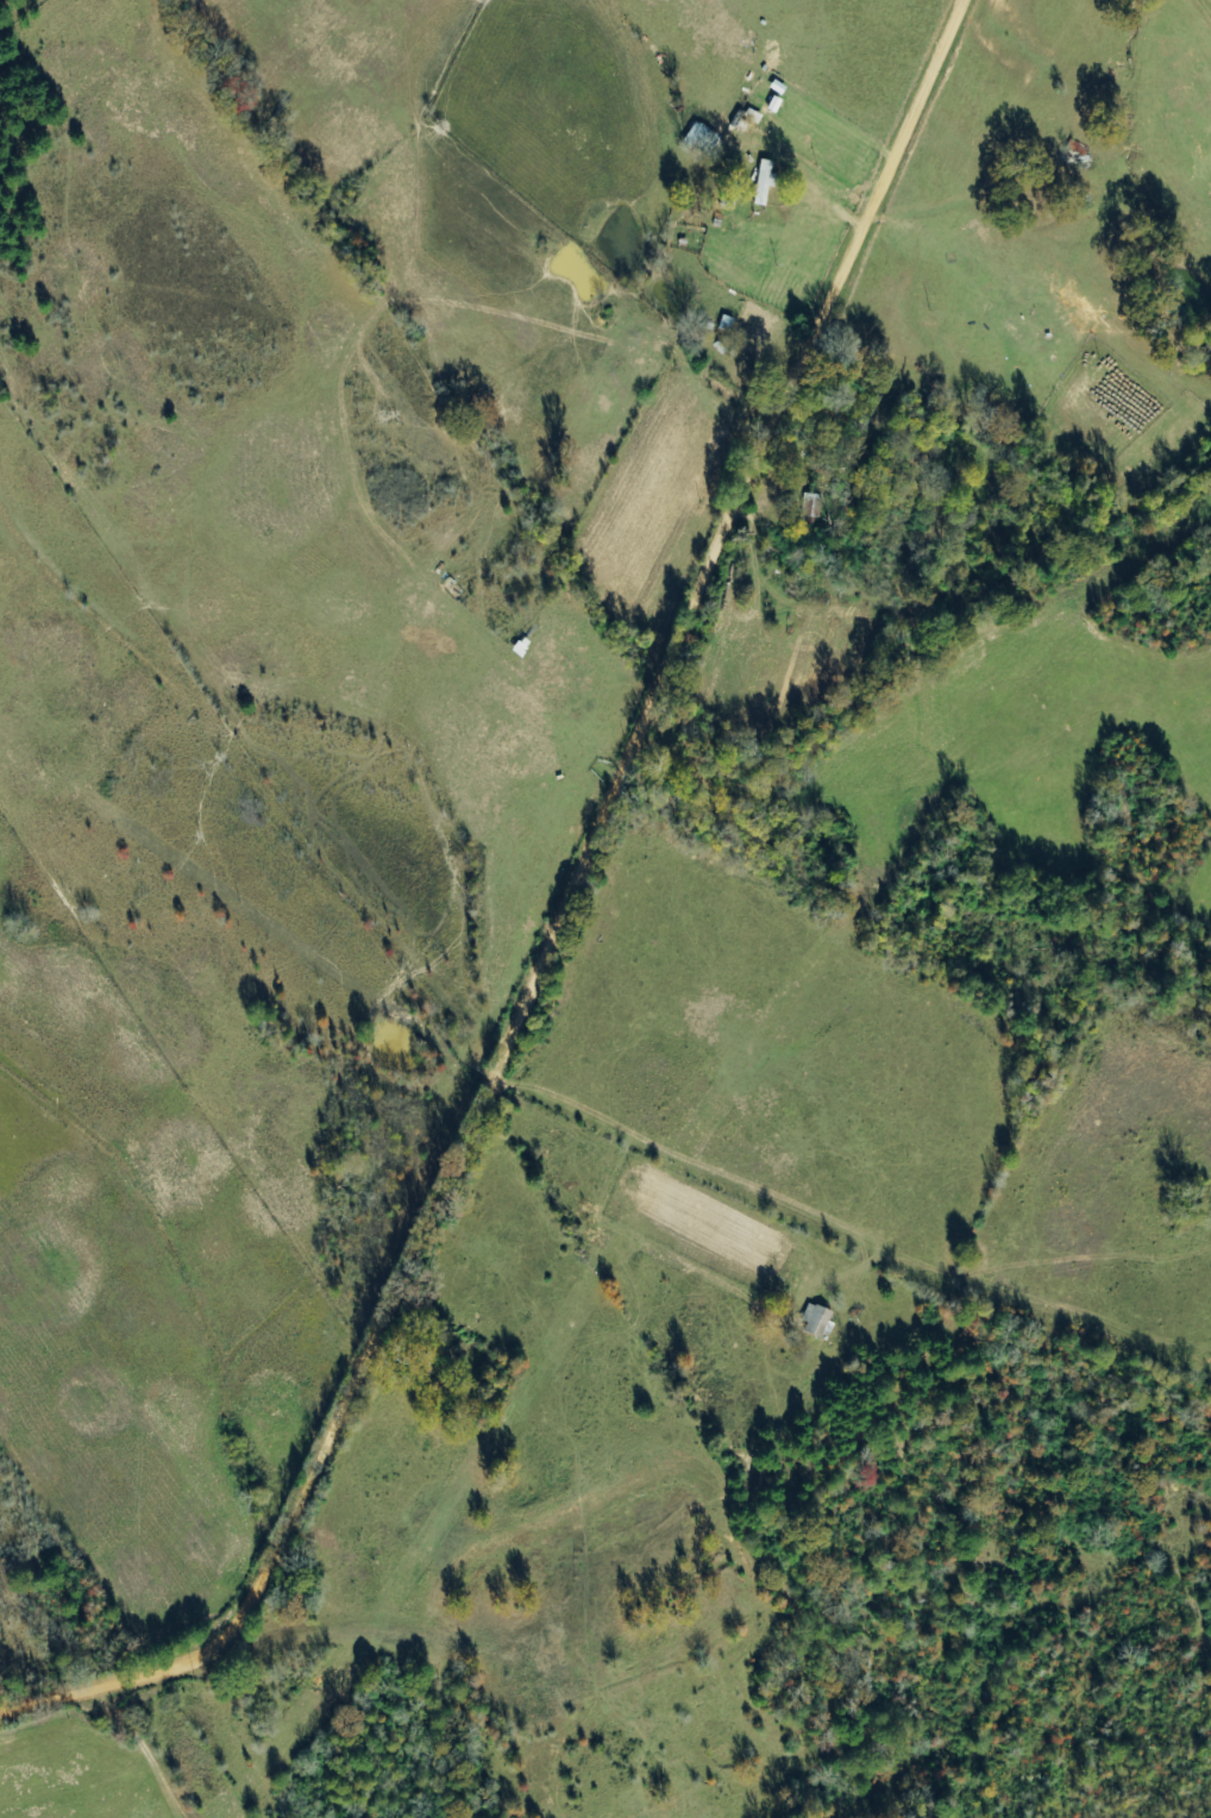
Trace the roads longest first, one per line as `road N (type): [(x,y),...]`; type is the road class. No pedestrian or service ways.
road 1 (residential): [(0,1718),(113,1685),(226,1560),(940,0)]

